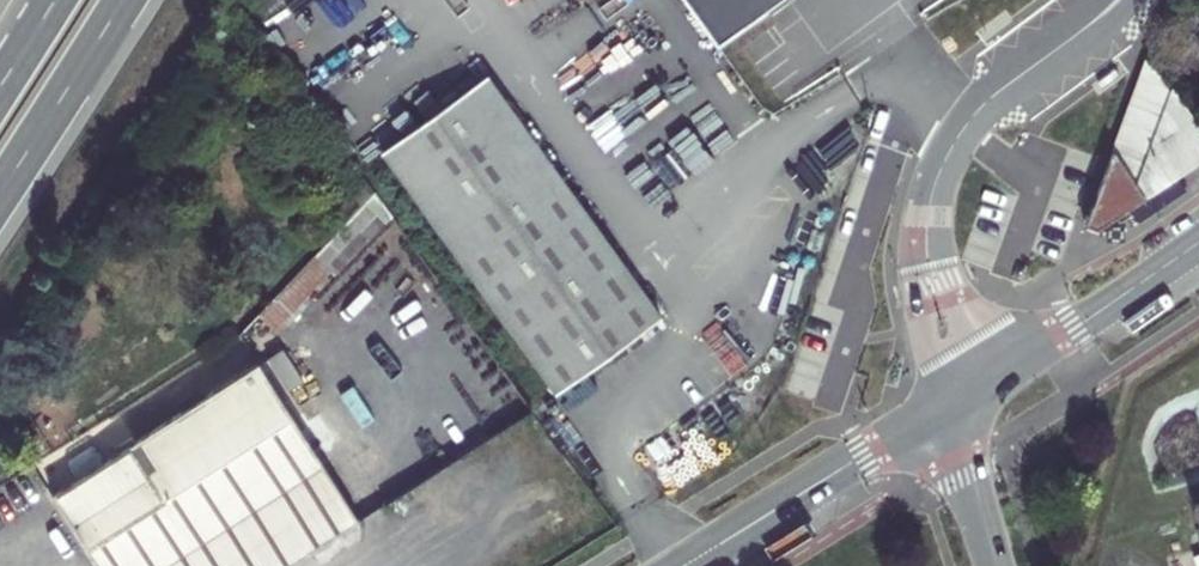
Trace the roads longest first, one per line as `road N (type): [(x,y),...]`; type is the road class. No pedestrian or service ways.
road 1 (secondary): [(695,565),(950,404)]
road 2 (residential): [(933,191),(952,146),(985,104),(1117,0)]
road 3 (secondary): [(1000,373),(1198,243)]
road 4 (trunk): [(0,193),(124,0)]
road 5 (residential): [(933,191),(912,264),(929,362),(950,404)]
road 6 (residential): [(1000,373),(949,284),(933,191)]
road 7 (tertiary): [(997,565),(950,404)]

